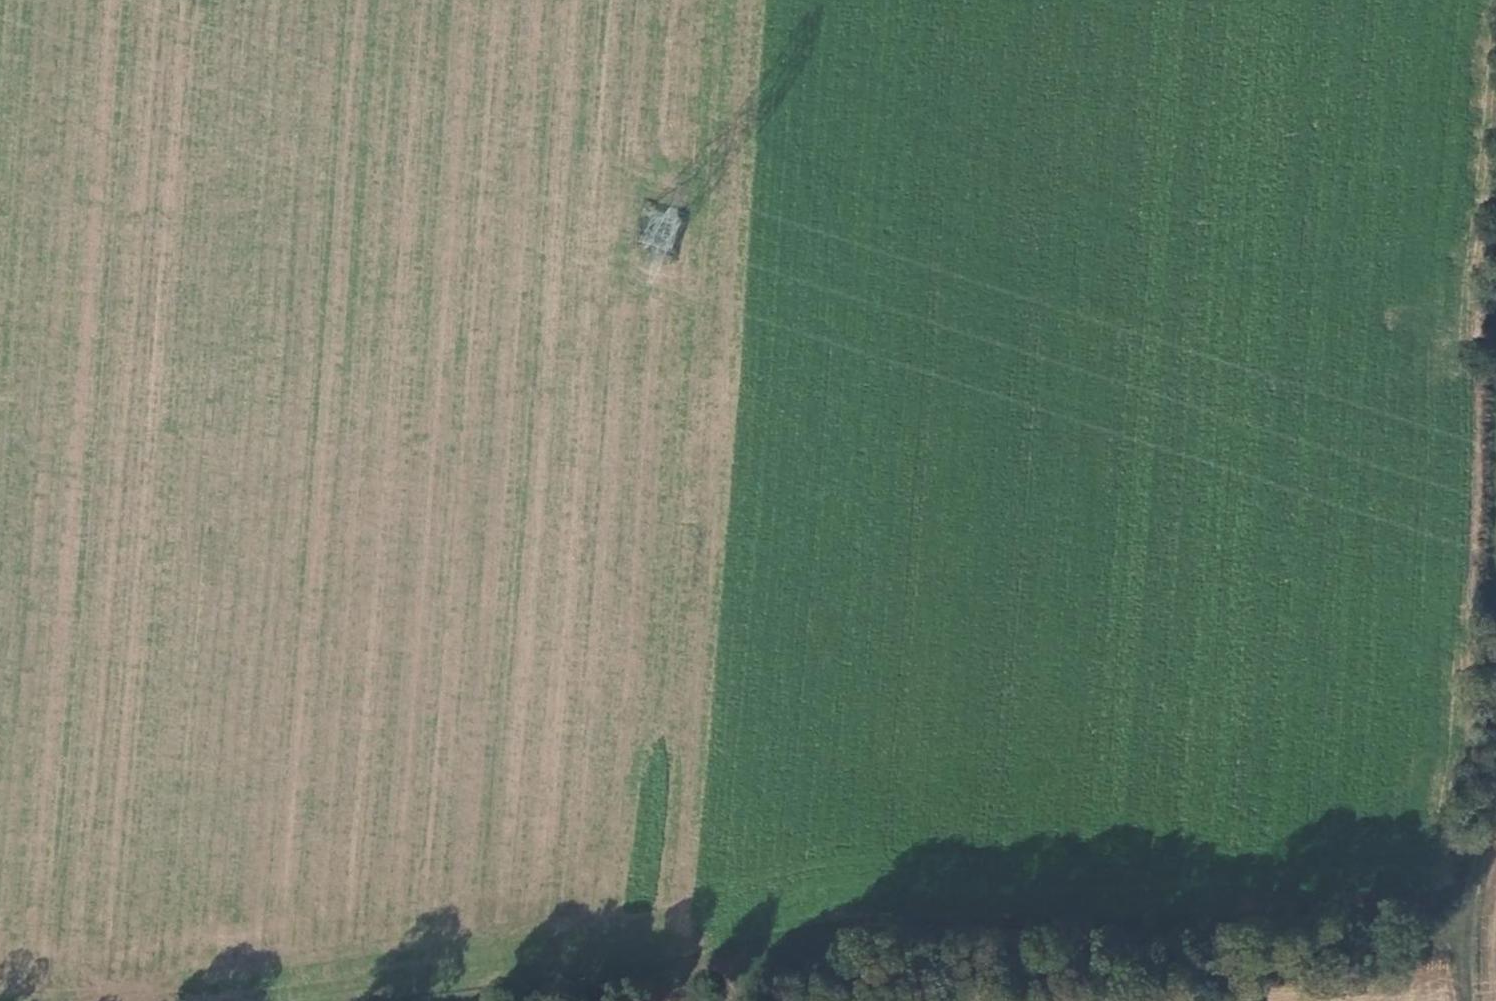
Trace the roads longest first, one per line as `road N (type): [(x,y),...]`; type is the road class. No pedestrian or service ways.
road 1 (track): [(1459,946),(1490,731),(1495,606)]

